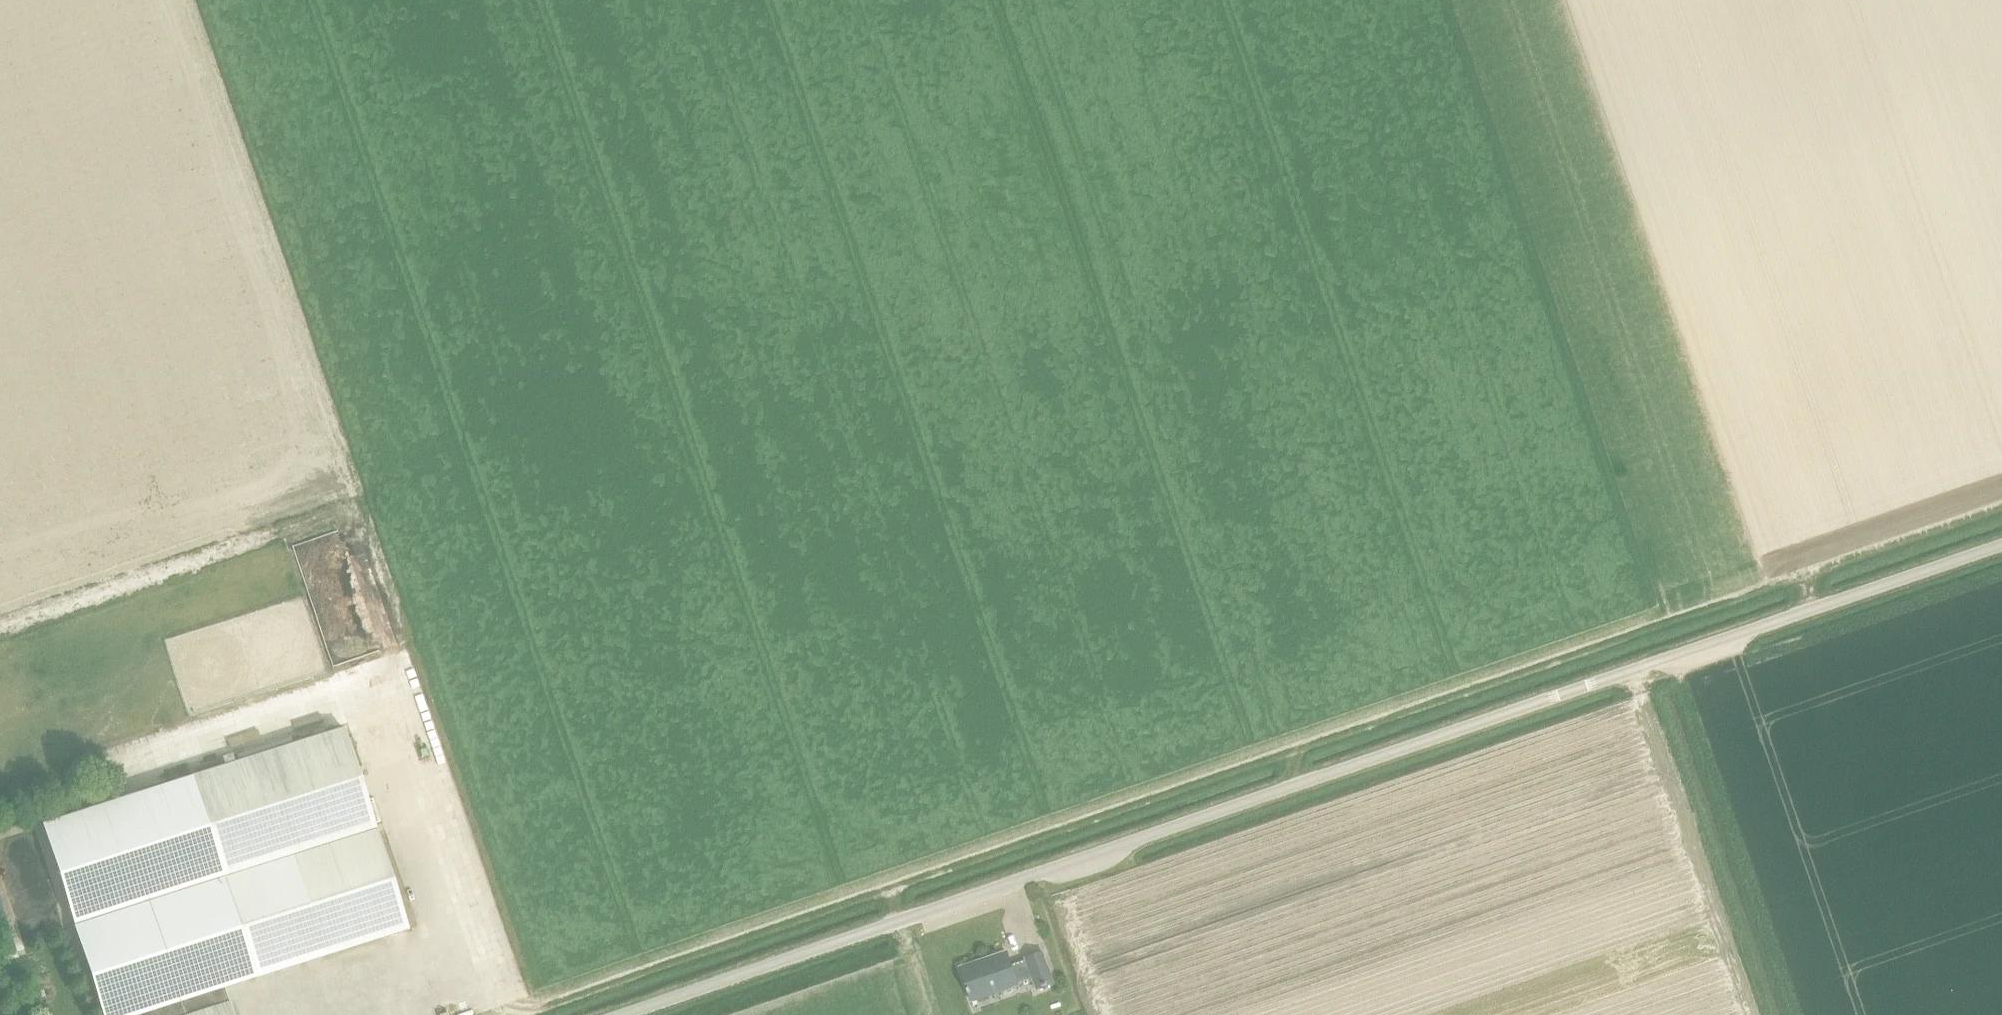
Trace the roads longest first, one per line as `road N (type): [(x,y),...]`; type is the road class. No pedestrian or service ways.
road 1 (unclassified): [(628,1014),(2001,545)]

